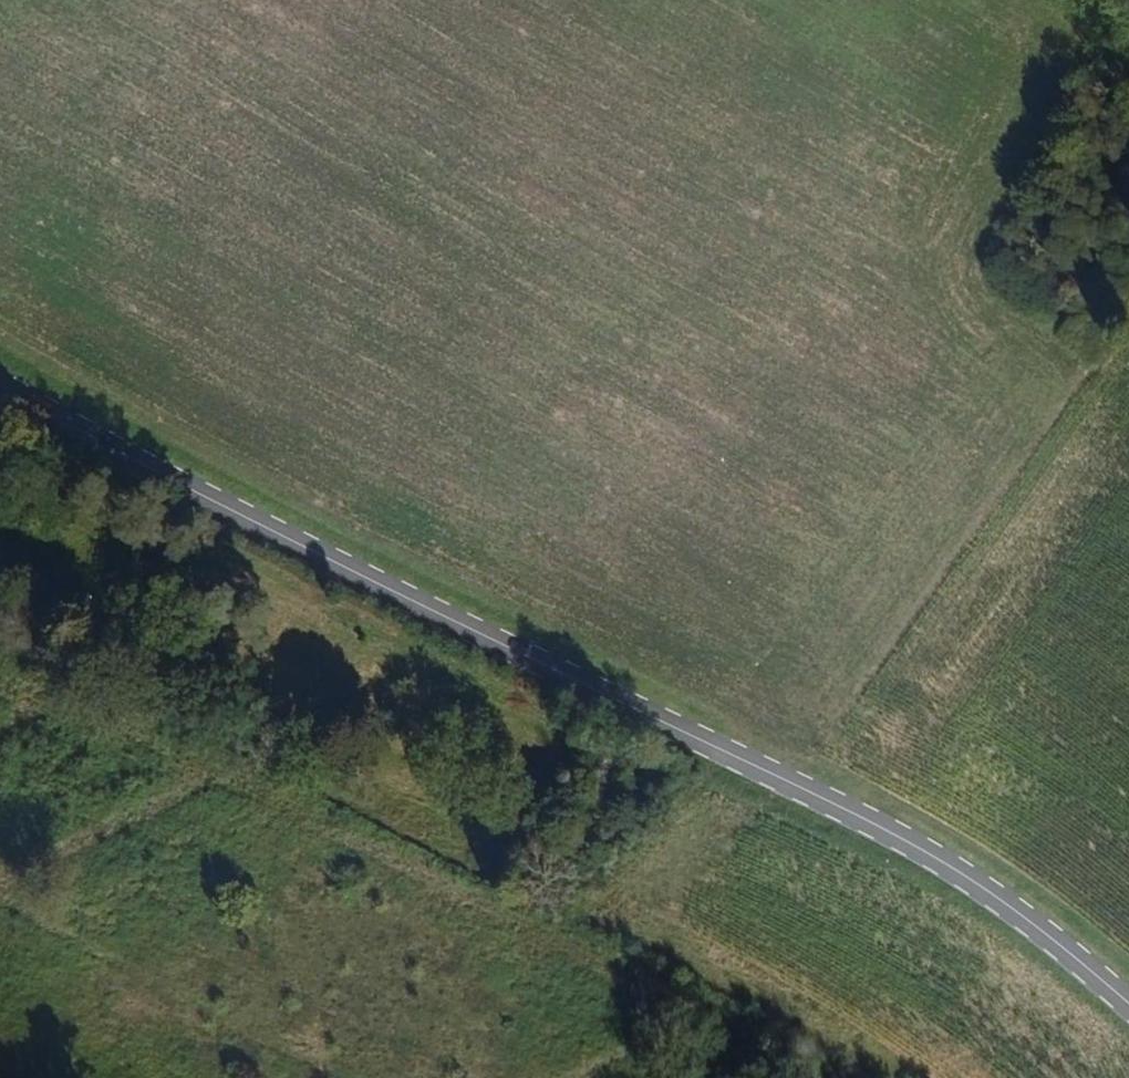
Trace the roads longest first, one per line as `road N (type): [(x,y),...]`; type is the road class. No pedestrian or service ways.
road 1 (tertiary): [(0,384),(350,570),(883,828),(994,895),(1128,1003)]

